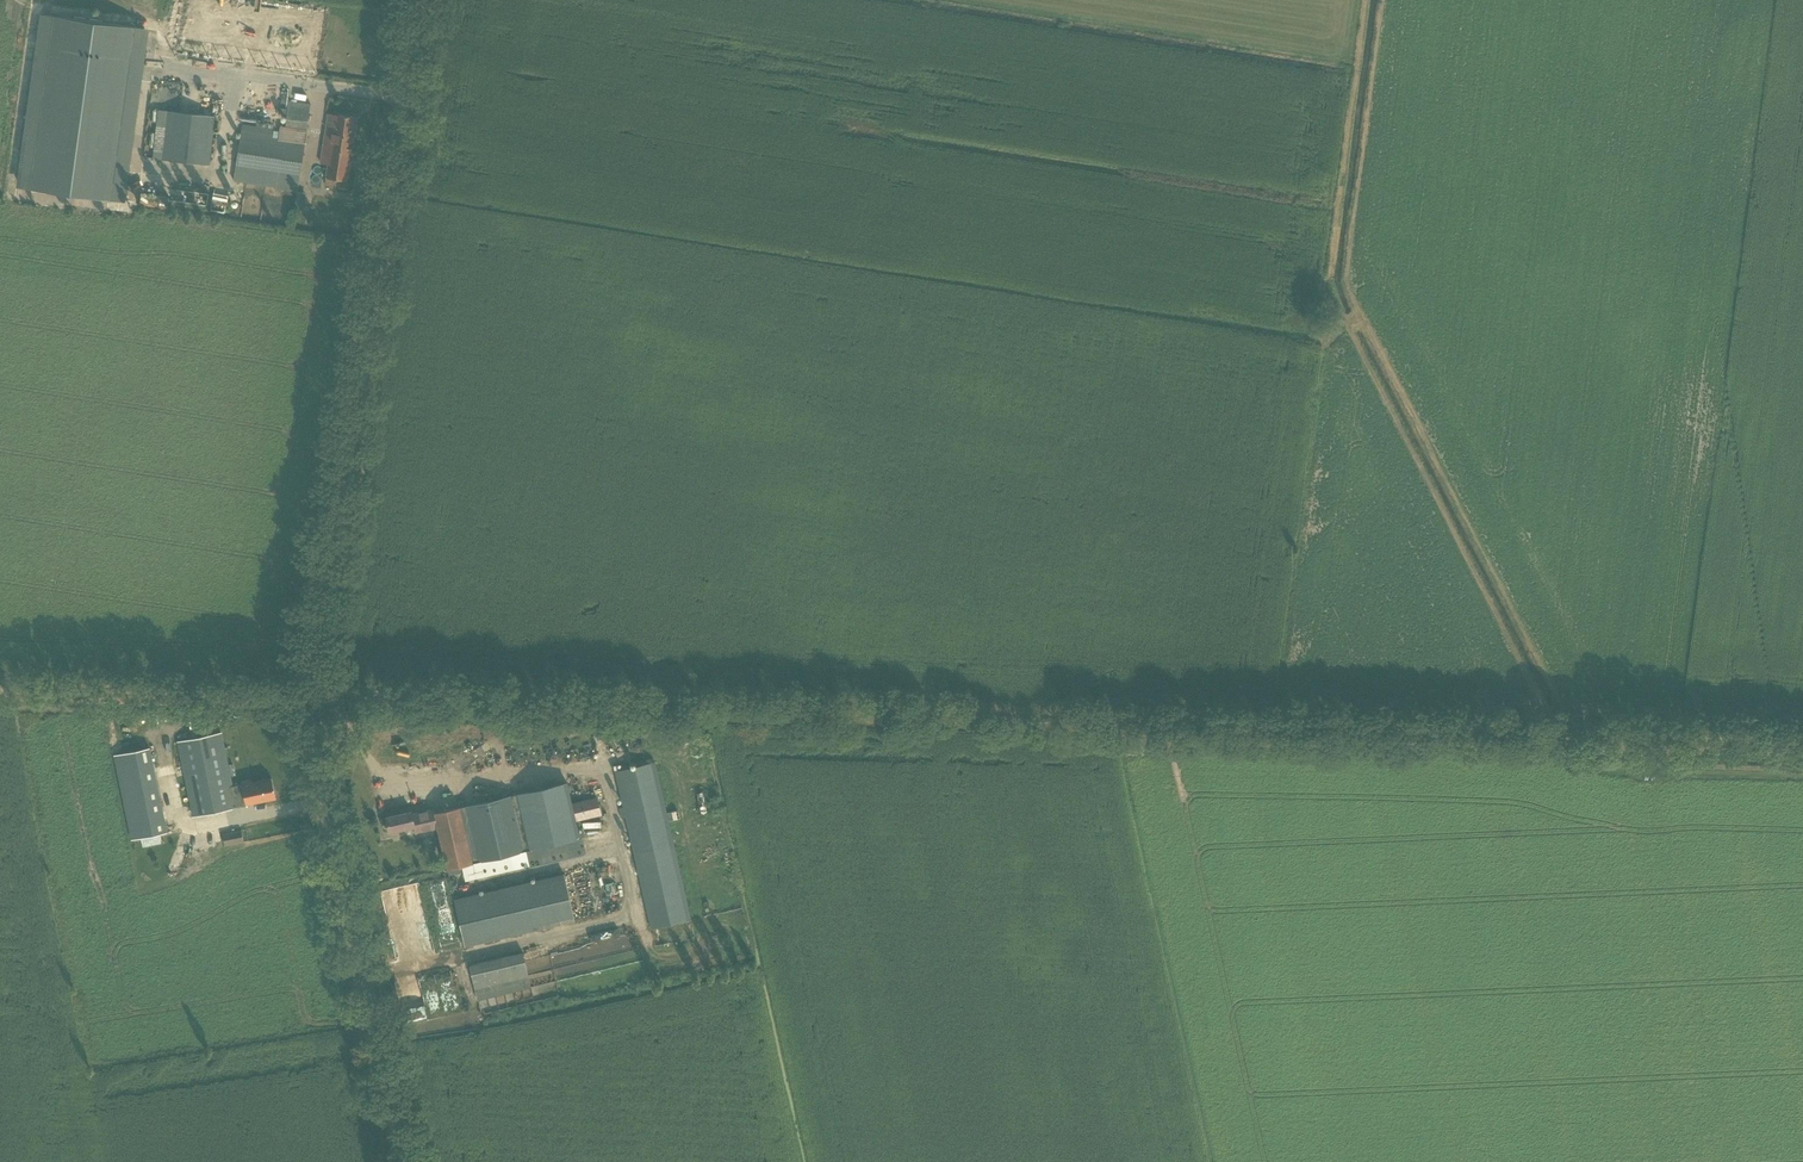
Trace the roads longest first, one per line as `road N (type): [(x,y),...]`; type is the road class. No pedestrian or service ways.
road 1 (track): [(1802,743),(312,697)]
road 2 (unclassified): [(403,1161),(318,781),(312,697),(417,0)]
road 3 (track): [(0,687),(312,697)]

